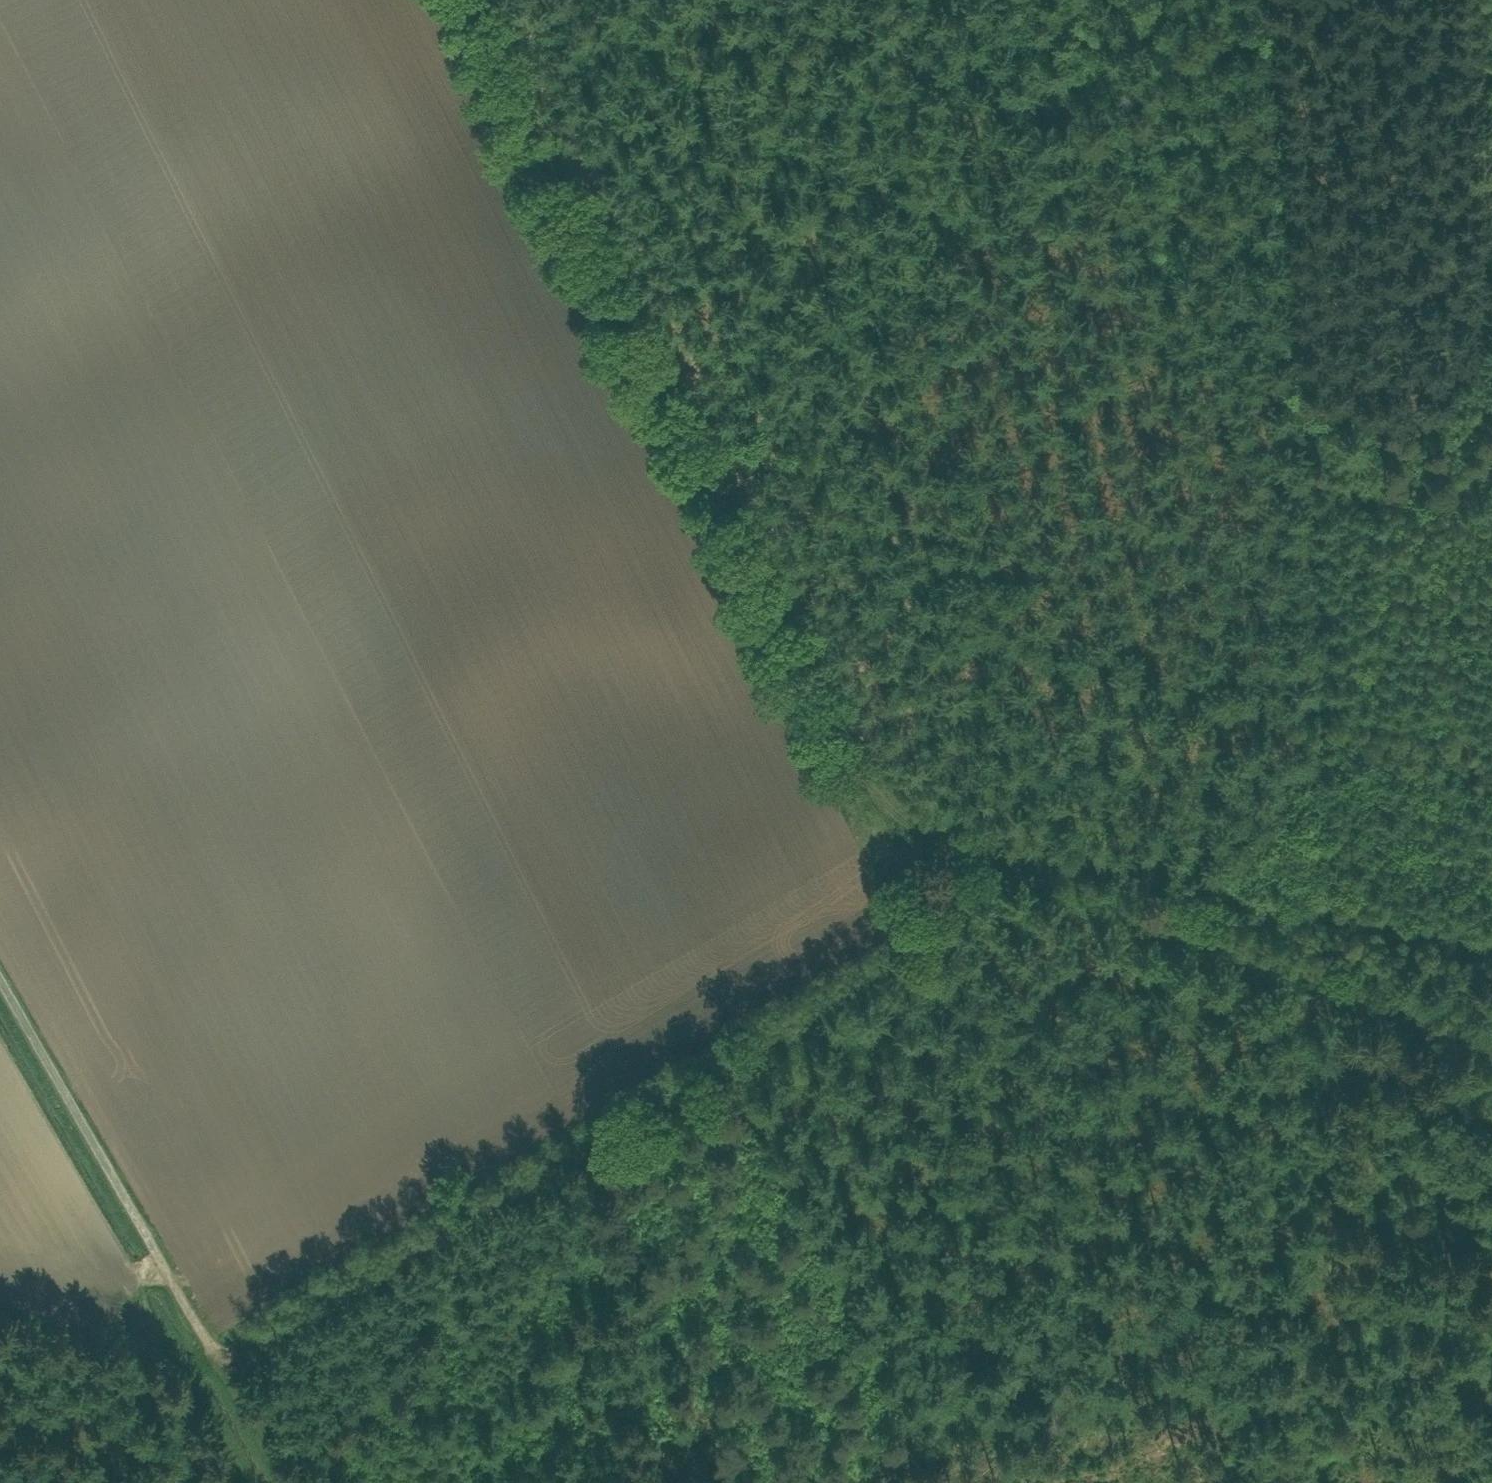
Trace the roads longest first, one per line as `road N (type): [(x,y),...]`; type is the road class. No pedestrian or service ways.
road 1 (track): [(1103,863),(976,884),(901,917),(146,1352),(212,1471),(0,1462)]
road 2 (track): [(429,0),(833,782),(903,825),(1312,902)]
road 3 (track): [(1312,902),(1288,491),(1243,0)]
road 4 (track): [(1465,1317),(855,1482)]
road 5 (track): [(285,1482),(0,971)]
road 6 (track): [(1491,937),(1312,902)]
road 7 (track): [(1491,1321),(1465,1317),(1491,1411)]

